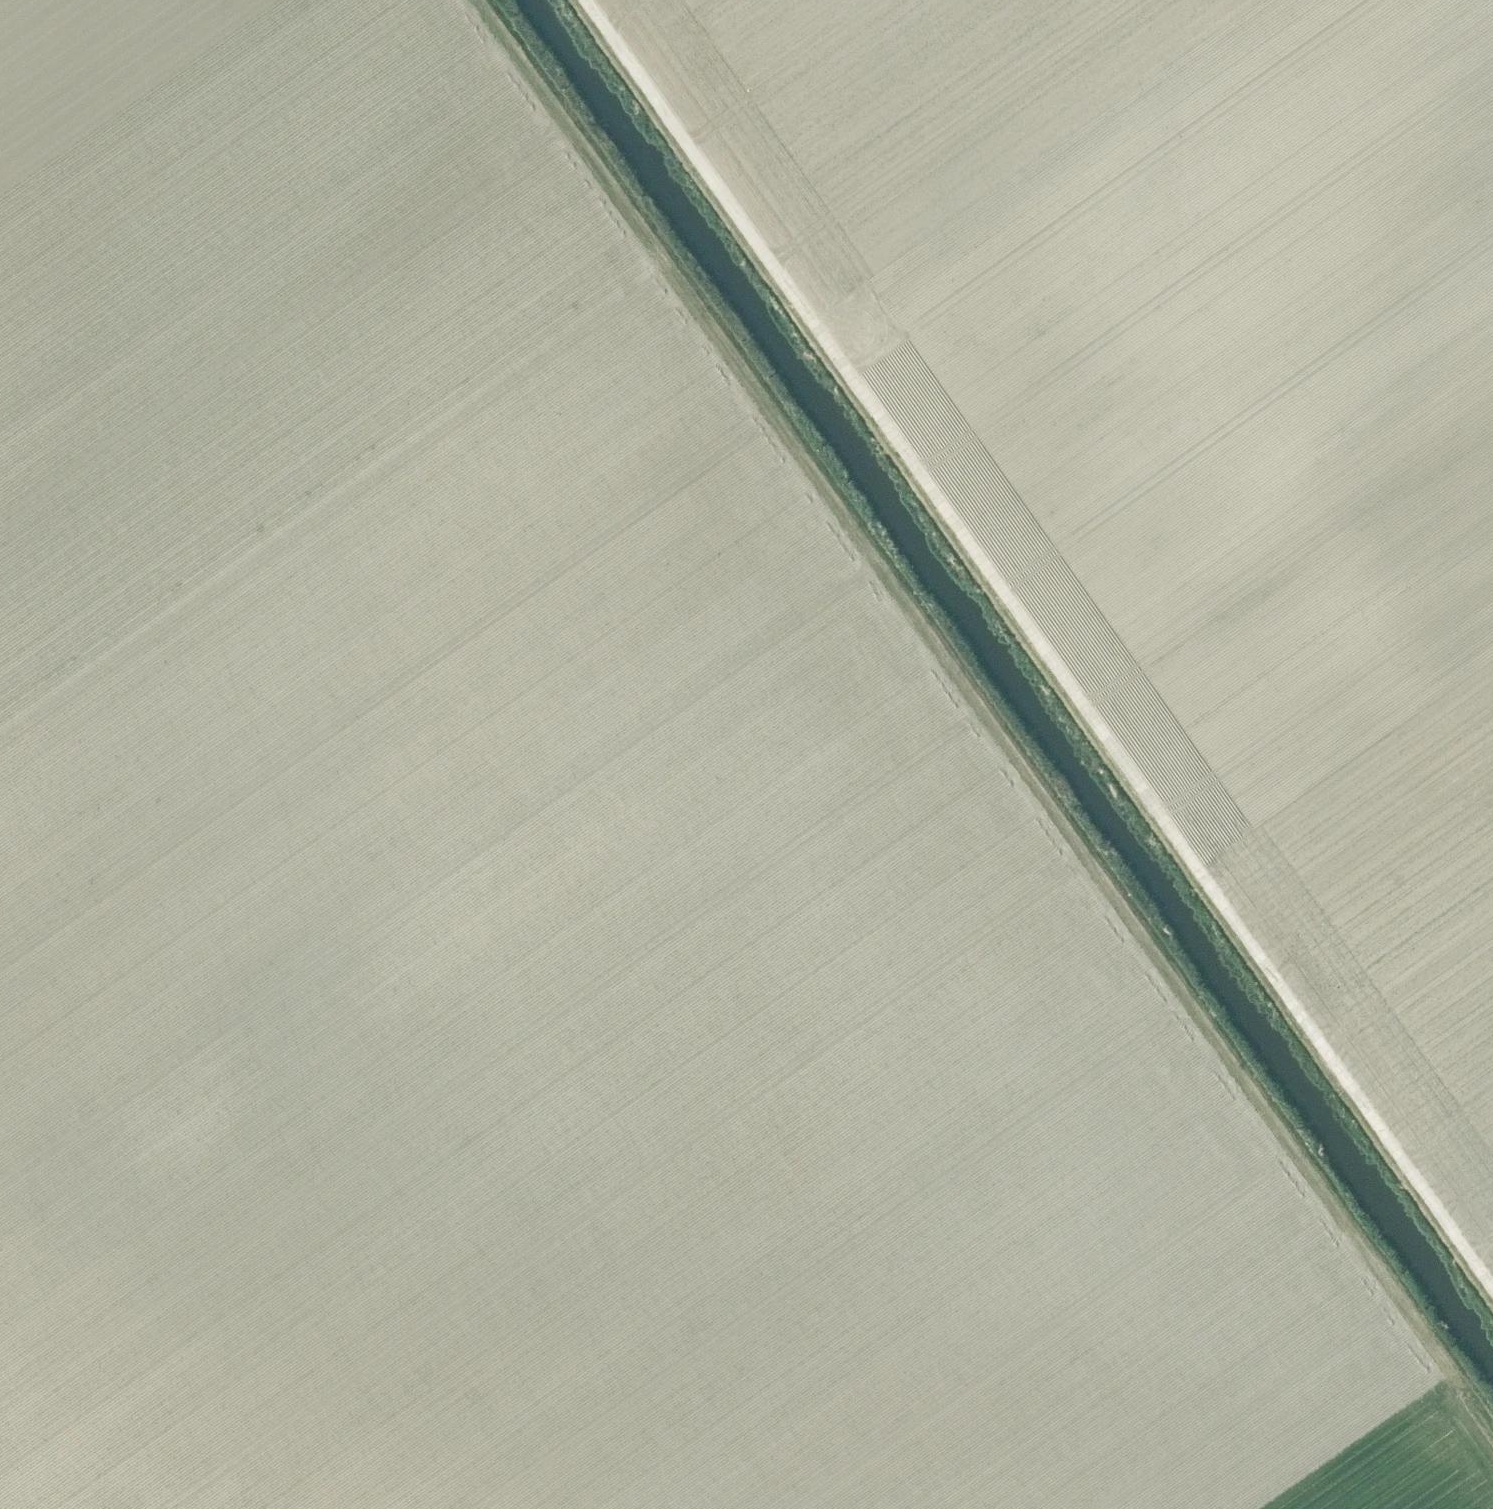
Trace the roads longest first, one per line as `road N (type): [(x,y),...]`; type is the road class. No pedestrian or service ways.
road 1 (track): [(587,0),(1492,1286)]

